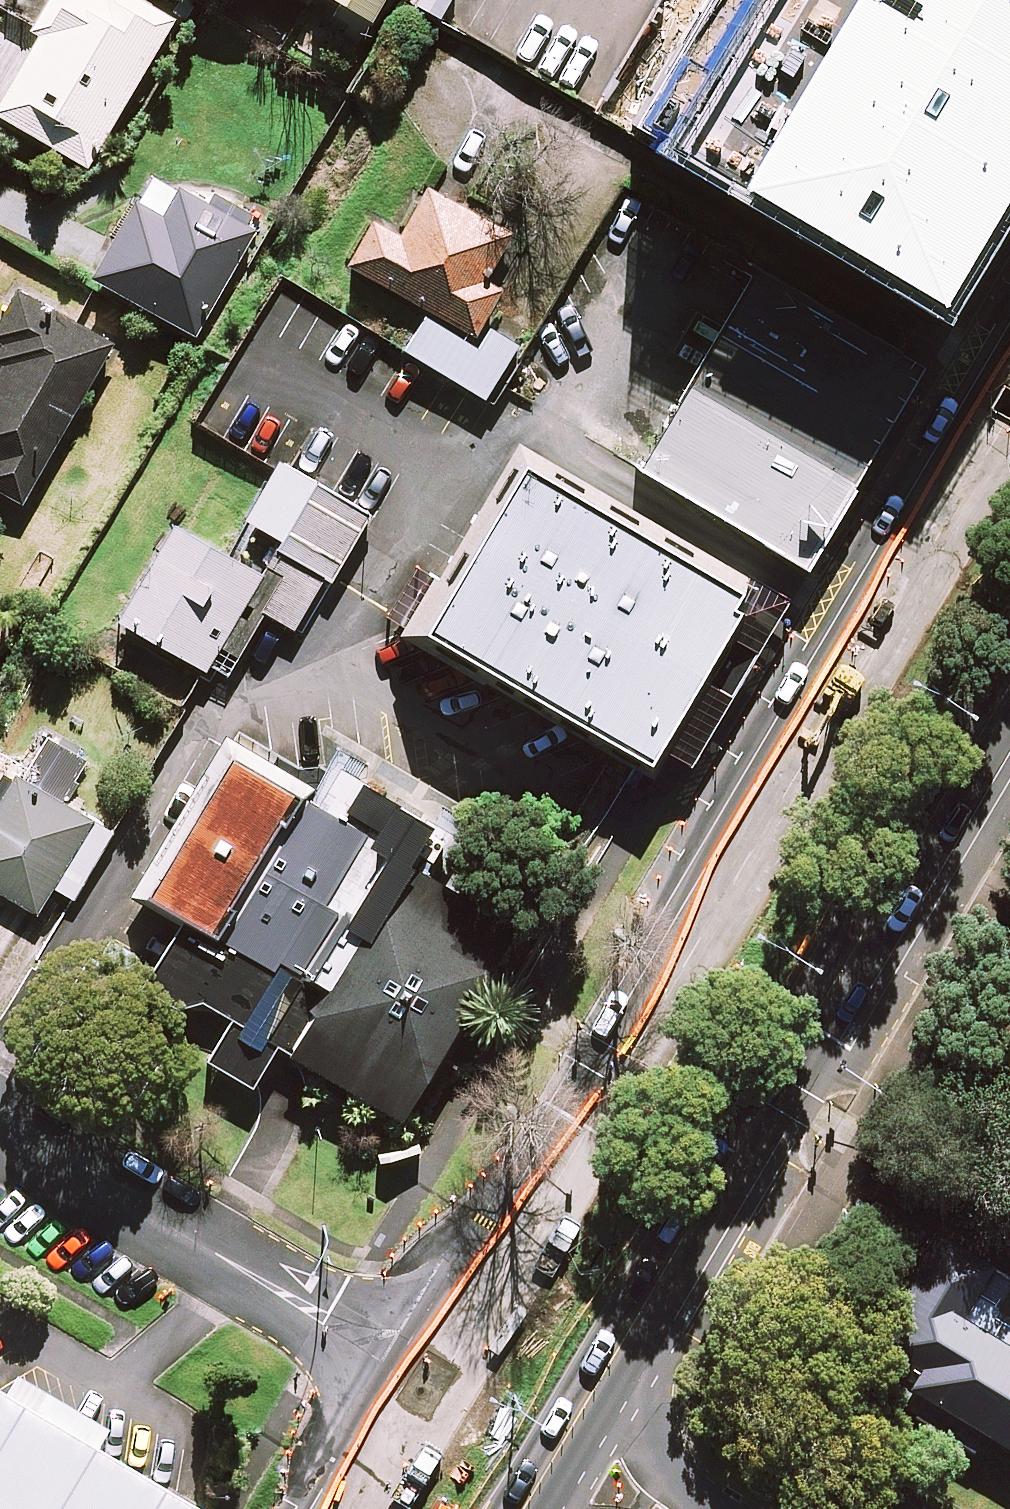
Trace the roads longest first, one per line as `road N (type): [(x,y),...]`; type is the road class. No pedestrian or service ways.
road 1 (secondary): [(427,1386),(1009,399)]
road 2 (secondary): [(1009,698),(556,1457)]
road 3 (residential): [(0,1131),(427,1386)]
road 4 (secondary): [(354,1508),(427,1386)]

